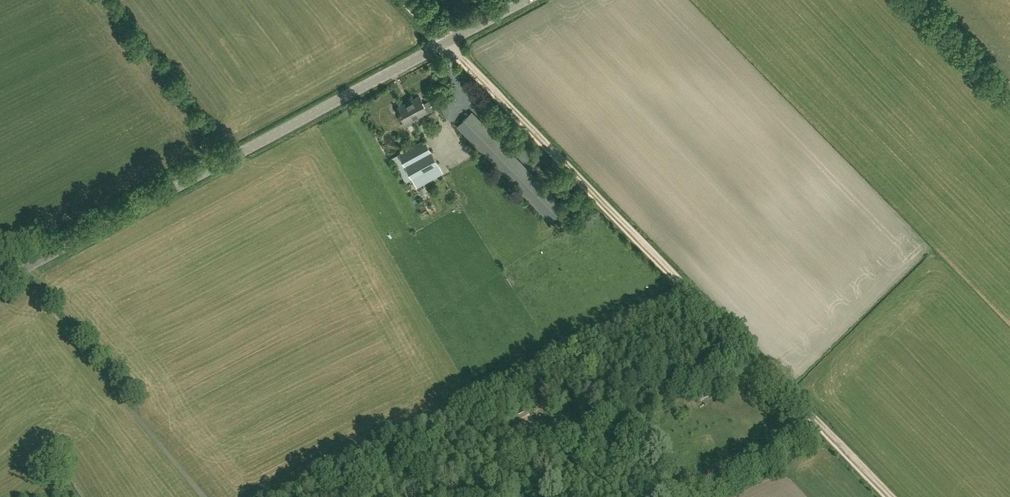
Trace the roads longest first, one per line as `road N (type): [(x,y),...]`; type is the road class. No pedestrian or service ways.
road 1 (track): [(445,43),(891,496)]
road 2 (unclassified): [(0,280),(445,43)]

